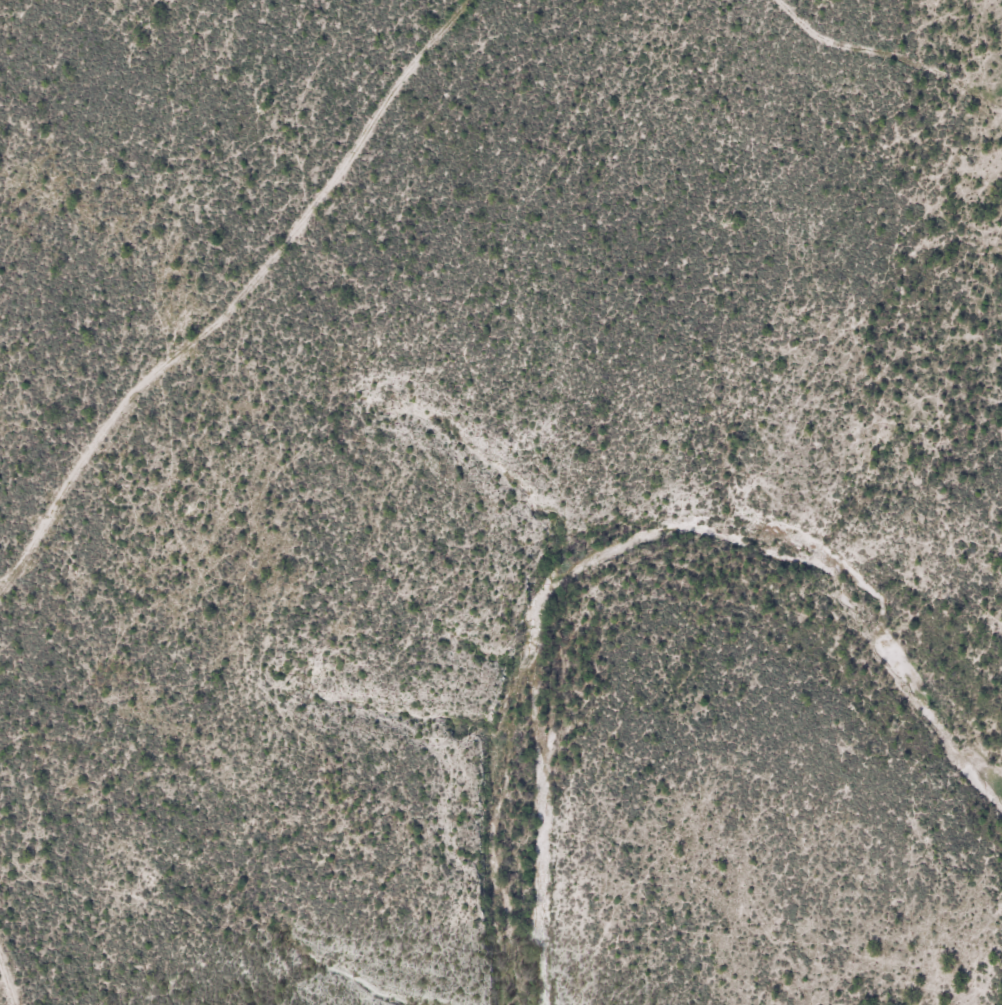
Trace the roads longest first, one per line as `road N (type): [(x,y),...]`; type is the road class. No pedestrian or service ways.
road 1 (residential): [(470,0),(427,46),(322,205),(247,300),(133,393),(0,601)]

